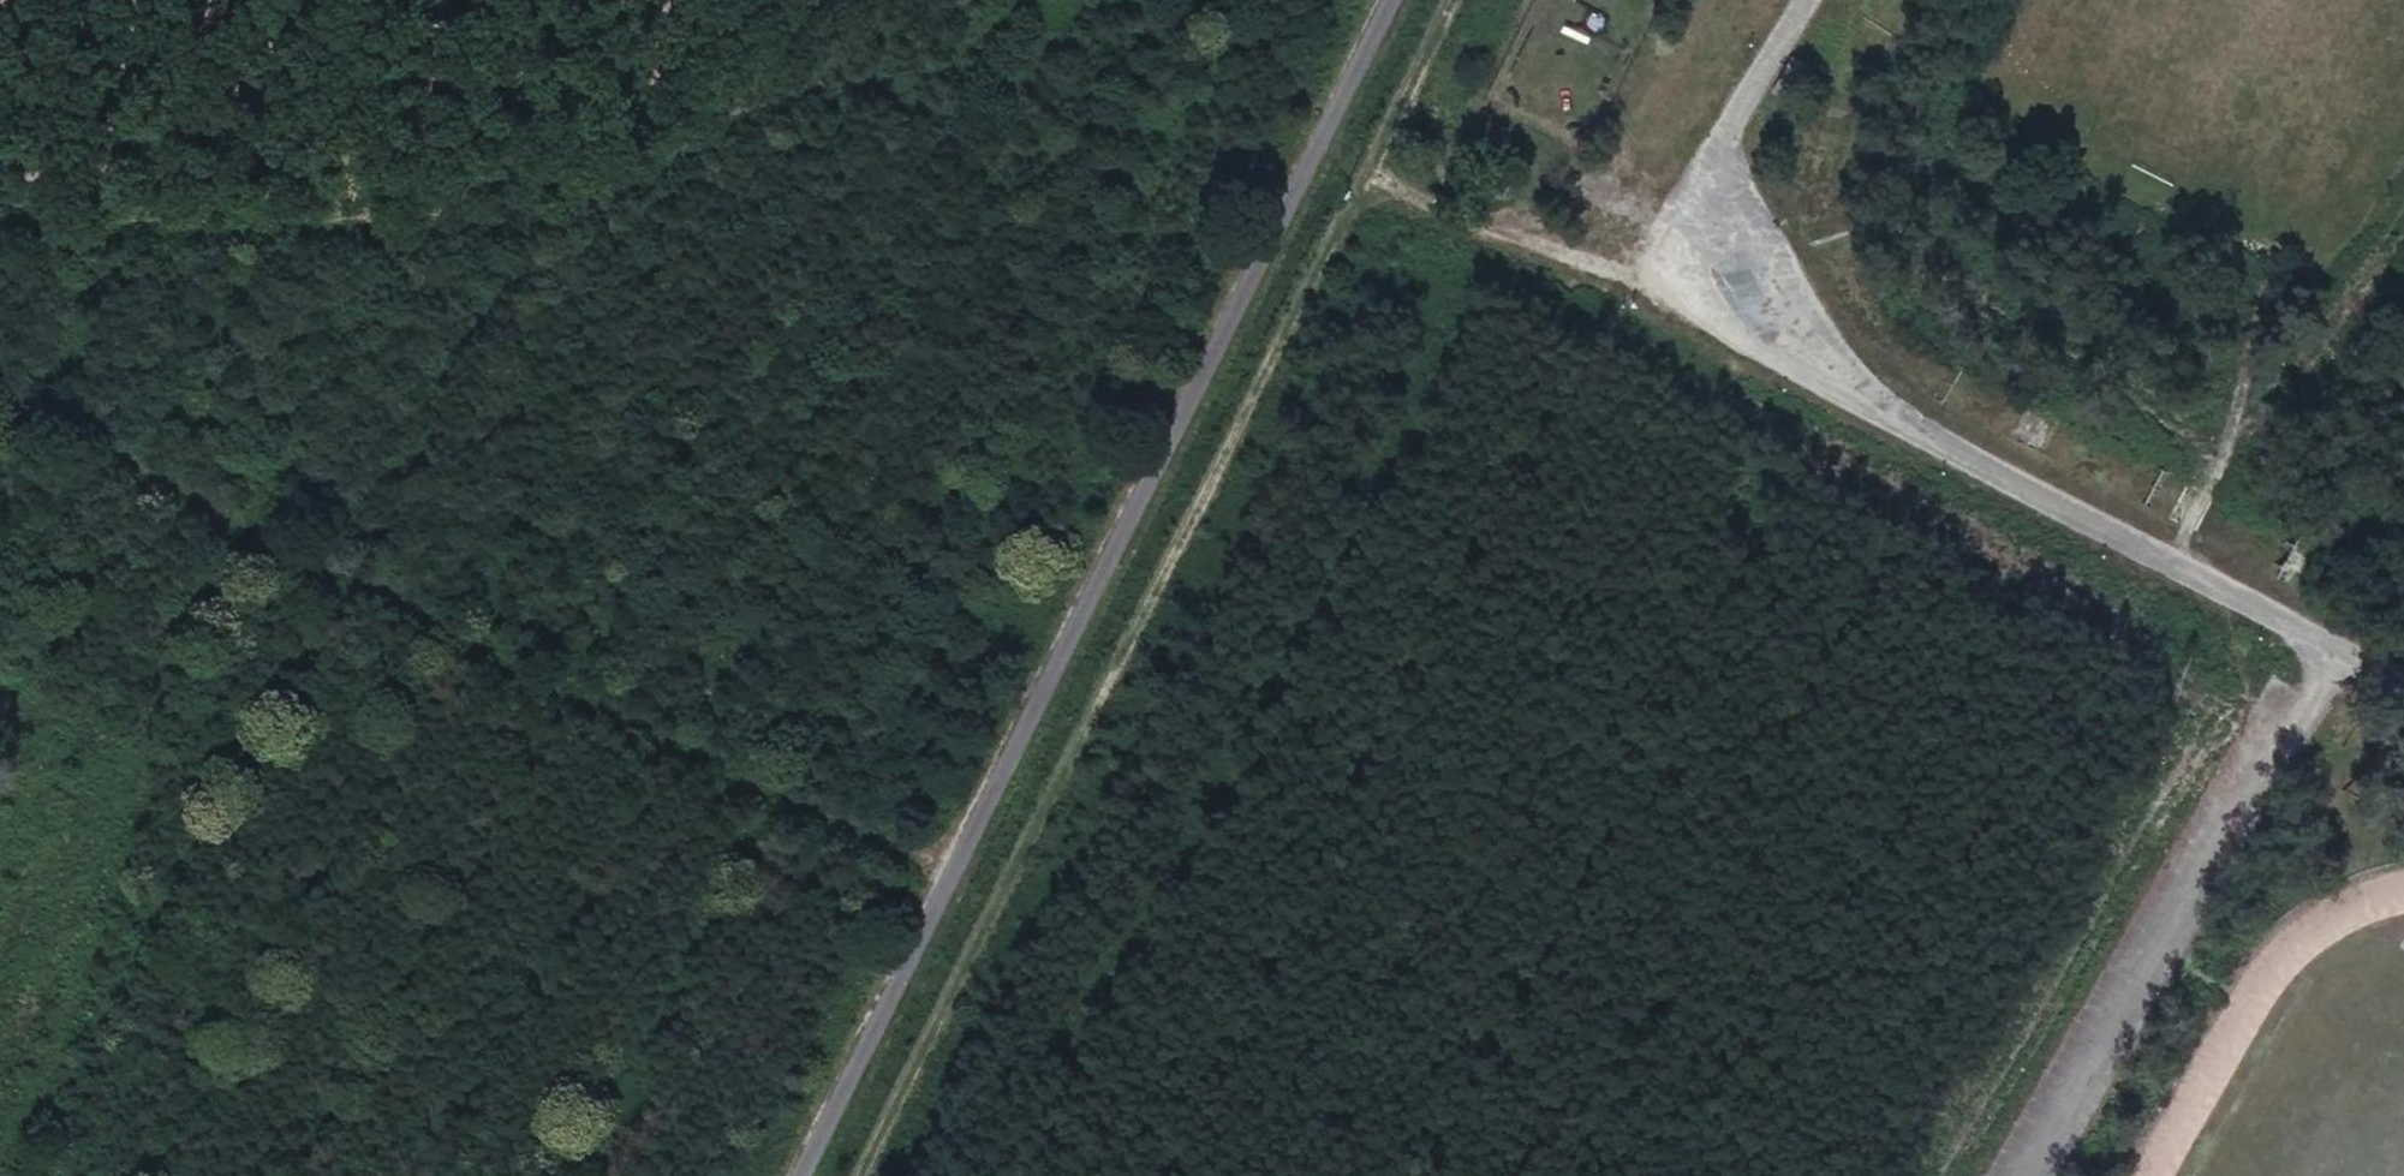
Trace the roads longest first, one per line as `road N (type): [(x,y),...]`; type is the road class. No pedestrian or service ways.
road 1 (track): [(0,388),(957,871)]

